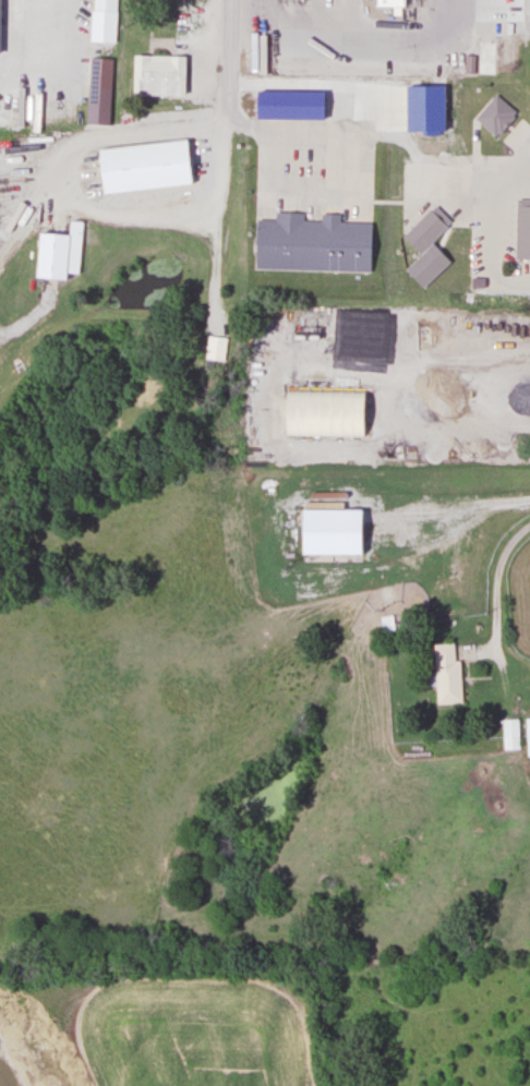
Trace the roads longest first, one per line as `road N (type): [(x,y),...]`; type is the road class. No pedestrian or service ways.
road 1 (residential): [(238,0),(239,114),(267,134),(267,185)]

